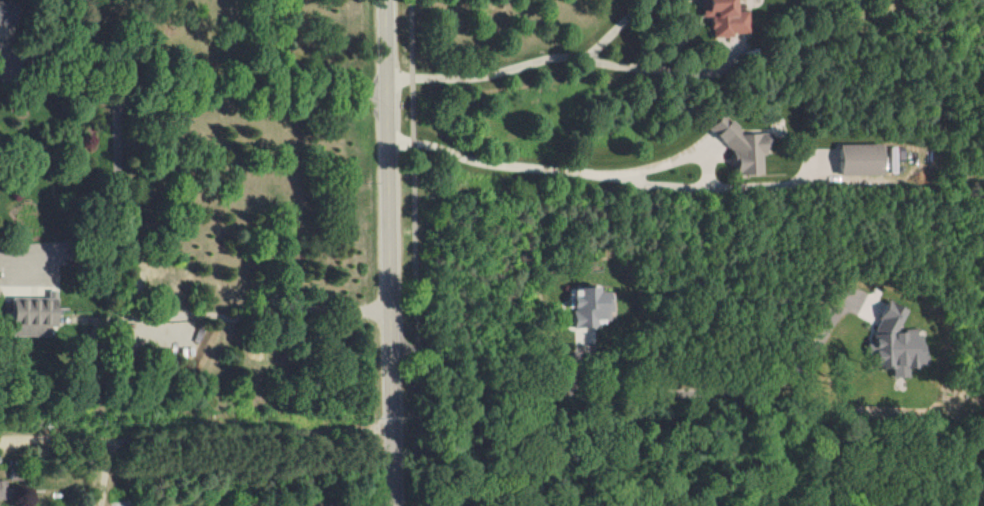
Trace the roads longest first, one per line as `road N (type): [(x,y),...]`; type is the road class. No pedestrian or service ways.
road 1 (tertiary): [(396,505),(386,0)]
road 2 (residential): [(388,95),(0,85)]
road 3 (residential): [(104,505),(106,442),(395,436)]

